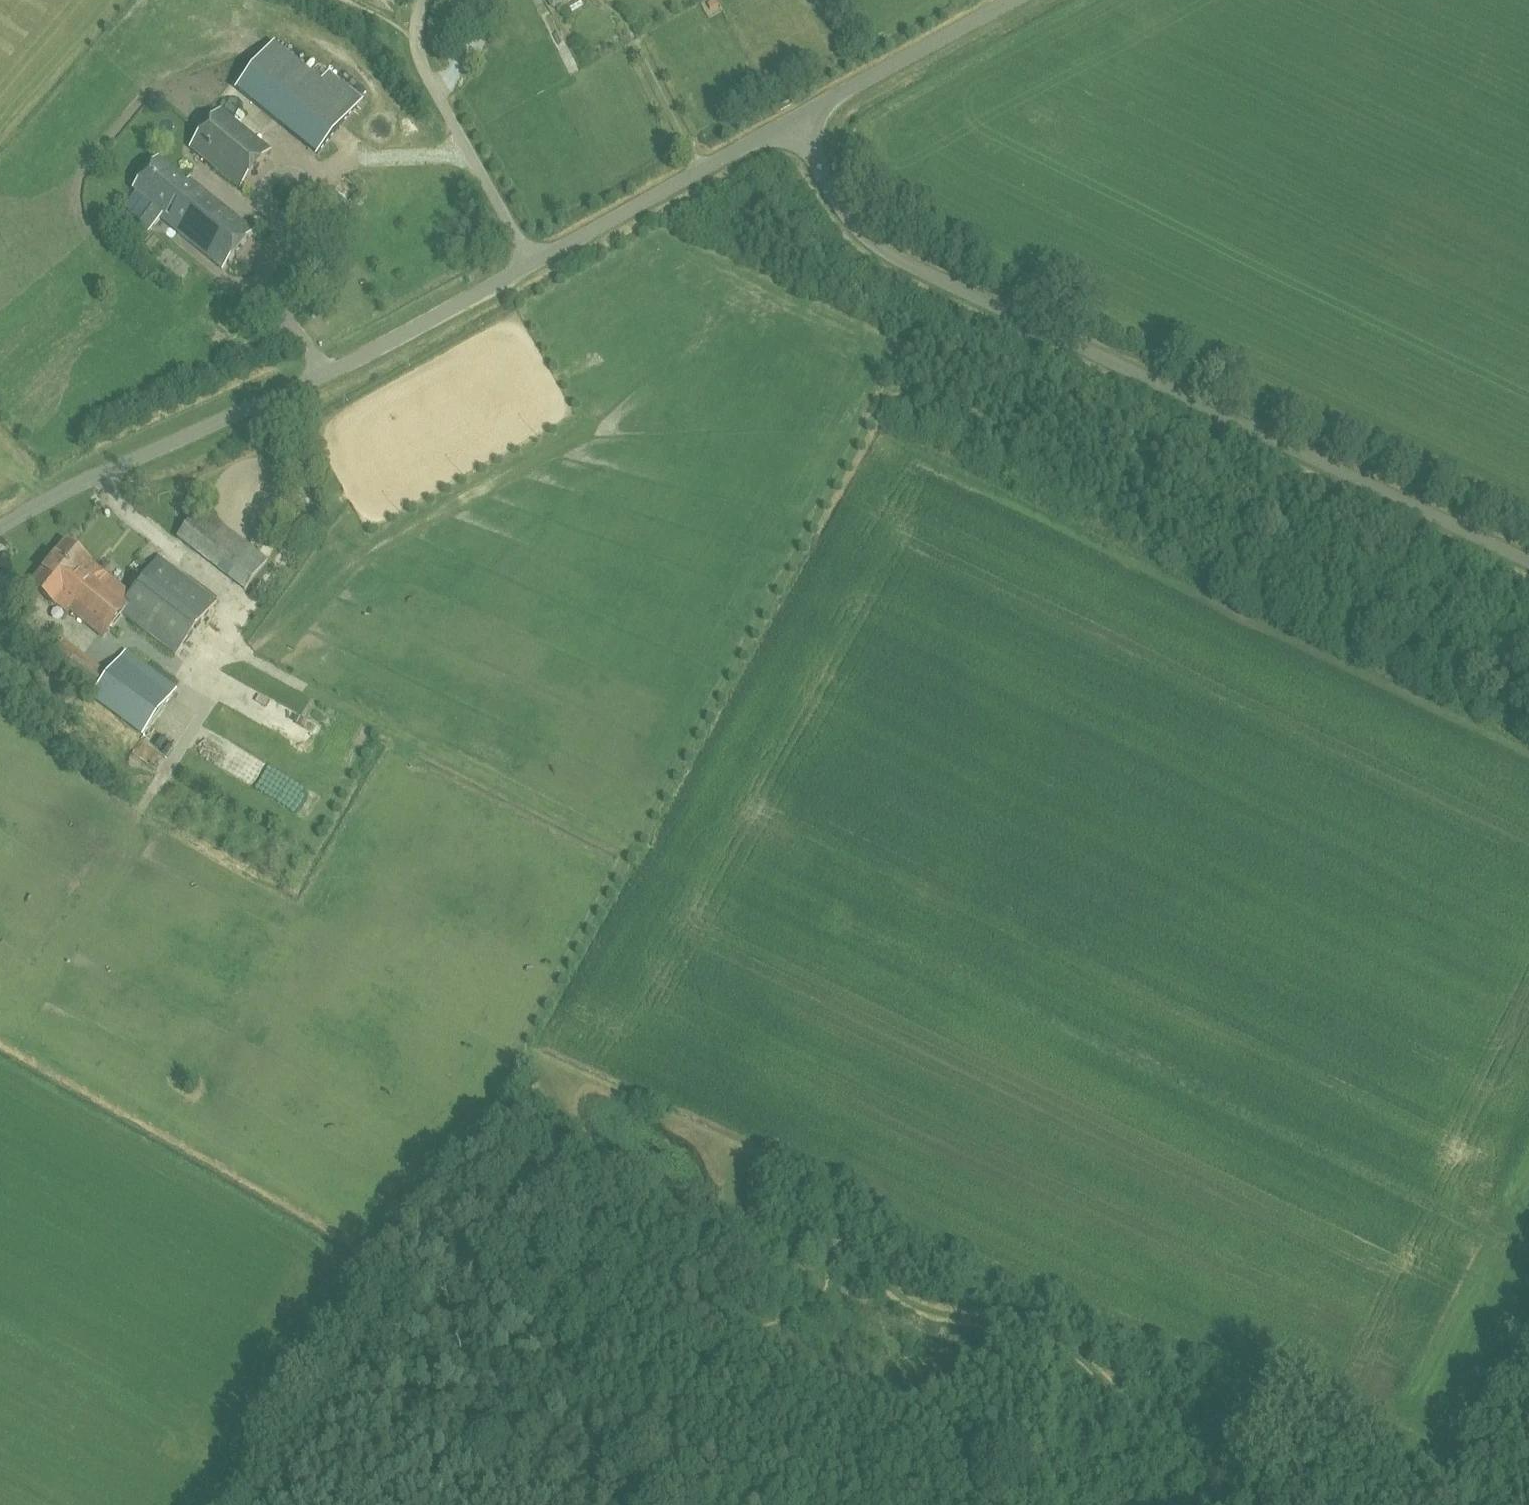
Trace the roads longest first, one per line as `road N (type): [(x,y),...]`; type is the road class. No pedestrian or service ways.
road 1 (unclassified): [(1528,560),(897,258),(839,204),(794,118)]
road 2 (unclassified): [(0,530),(531,264)]
road 3 (unclassified): [(531,264),(794,118)]
road 4 (unclassified): [(794,118),(1015,0)]
road 5 (unclassified): [(531,264),(416,42)]

